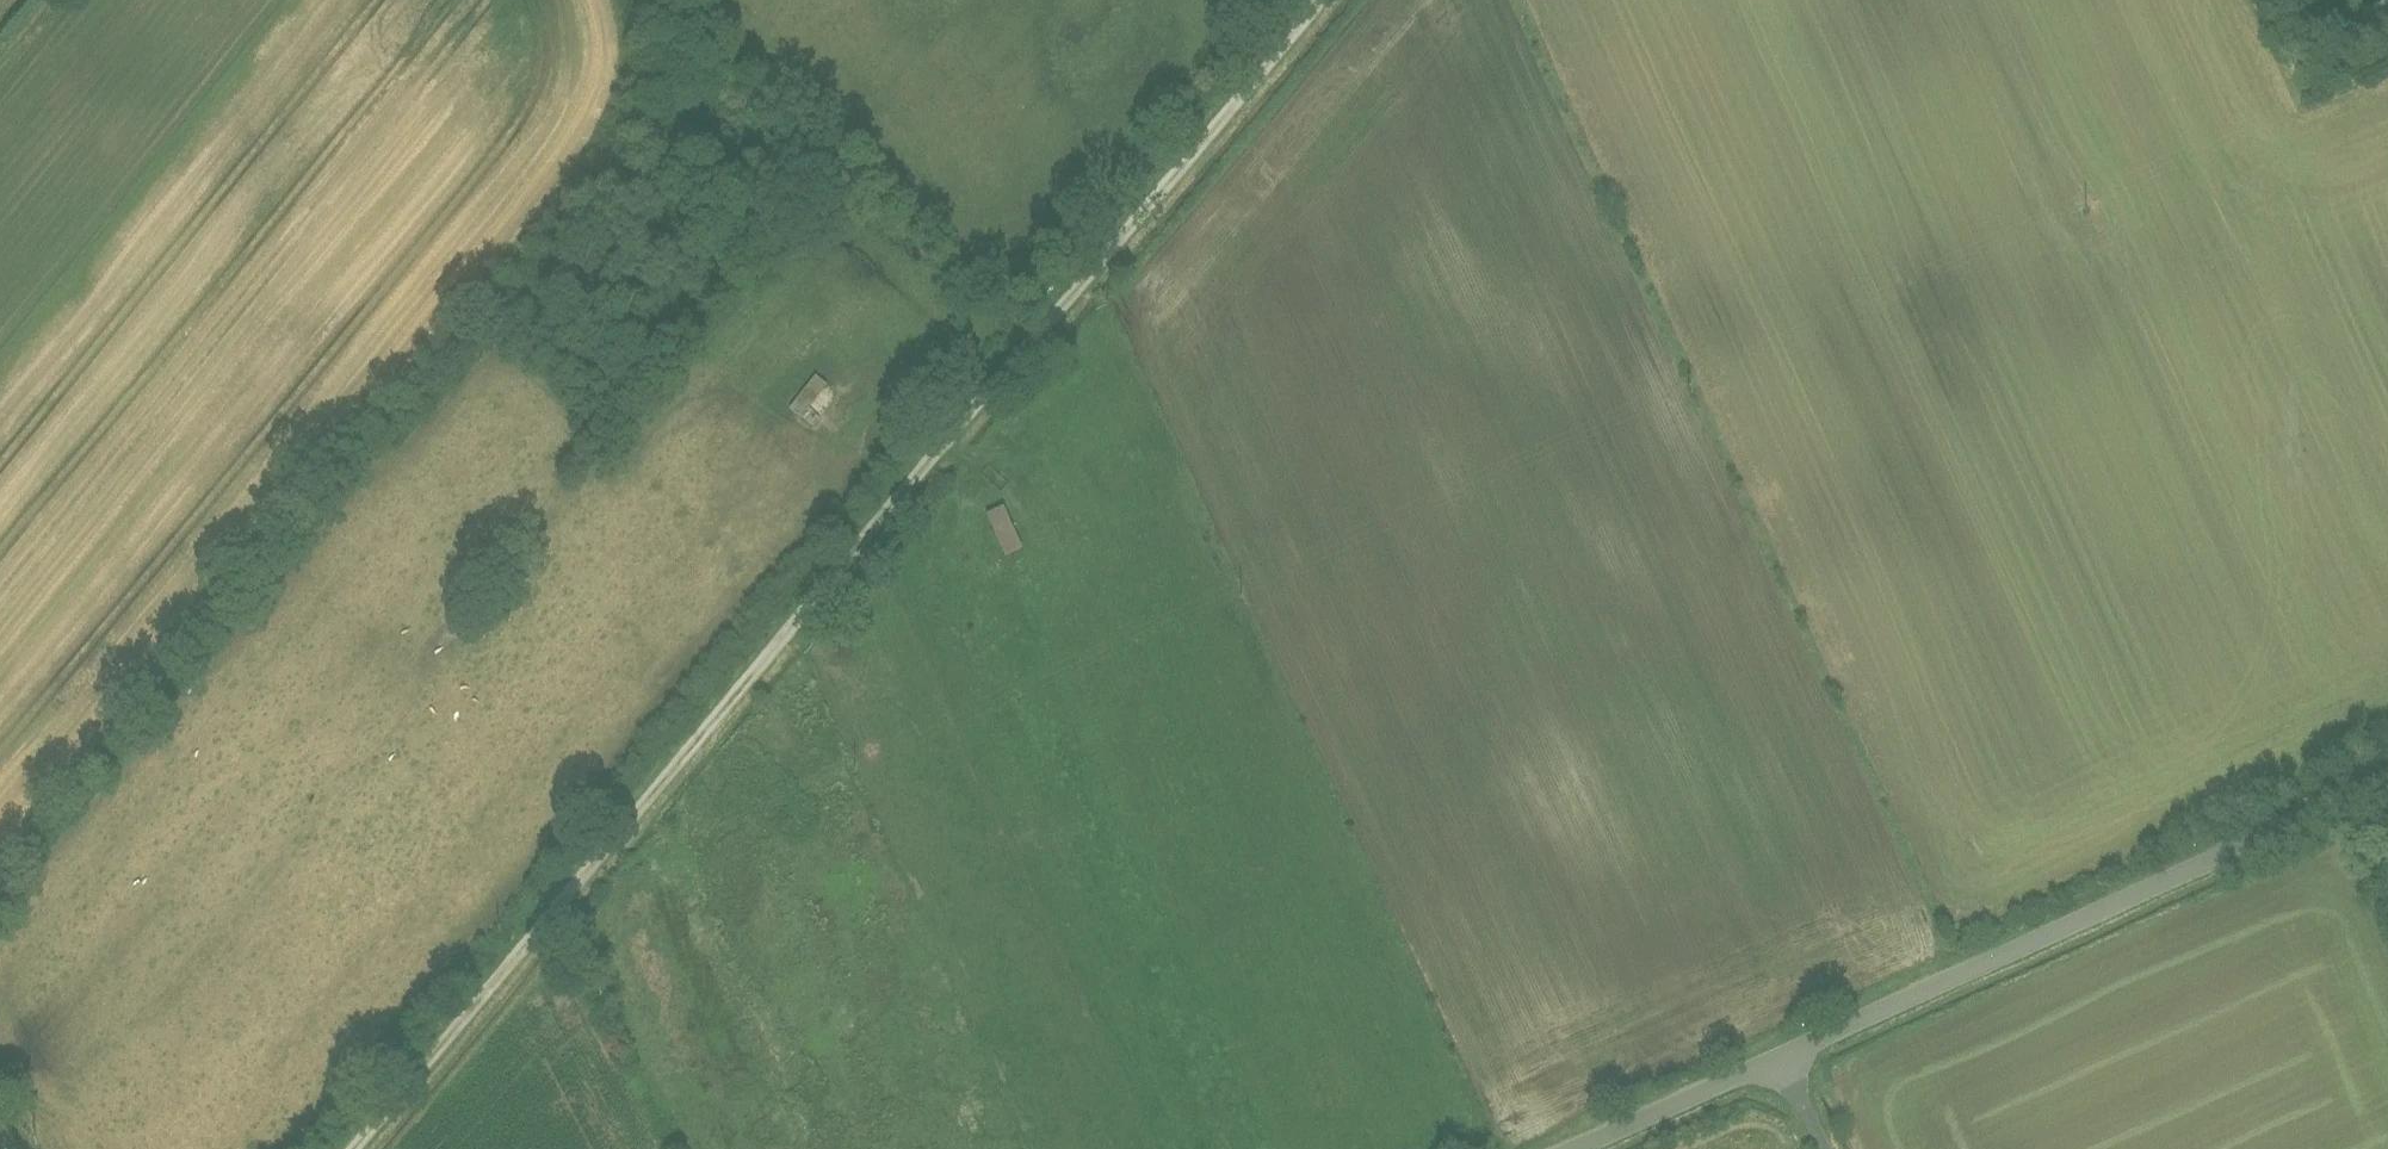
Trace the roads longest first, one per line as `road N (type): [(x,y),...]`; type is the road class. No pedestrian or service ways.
road 1 (track): [(349,1148),(1320,0)]
road 2 (unclassified): [(2387,783),(1590,1148)]

